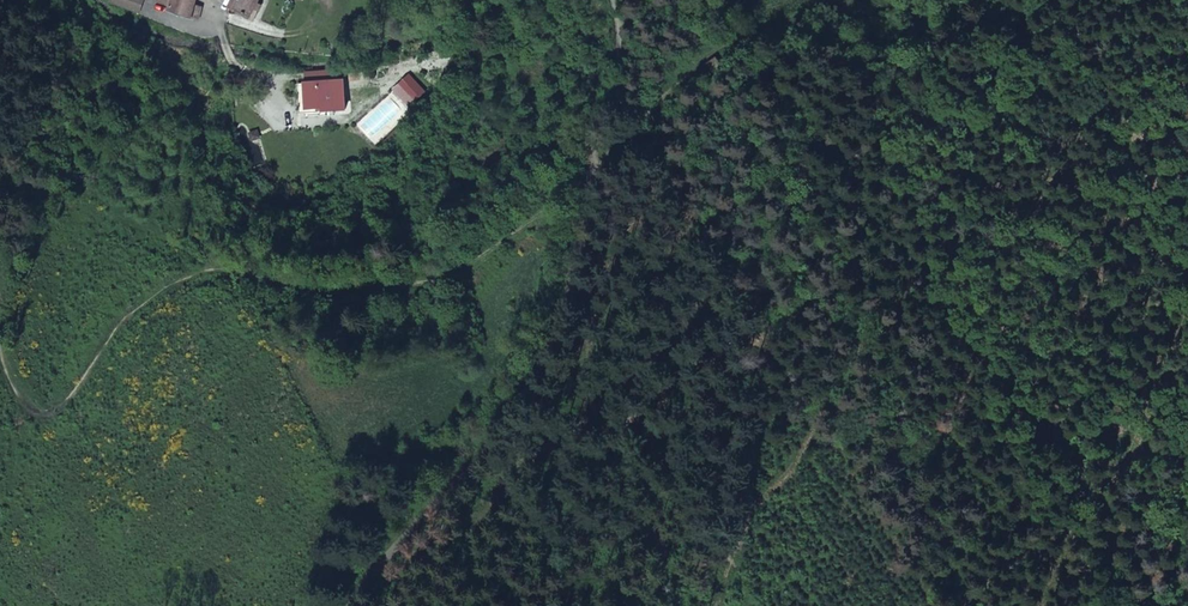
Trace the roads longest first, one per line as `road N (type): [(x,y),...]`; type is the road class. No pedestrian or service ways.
road 1 (track): [(0,255),(21,346),(50,379),(87,363),(177,254),(205,269),(281,280),(424,283),(469,262),(725,36),(788,0)]
road 2 (unclassified): [(612,0),(619,40),(547,372),(340,605)]

